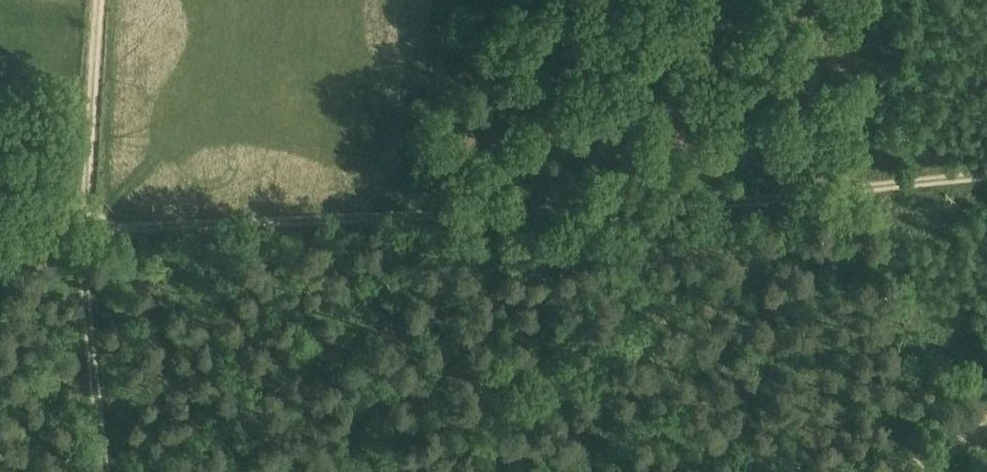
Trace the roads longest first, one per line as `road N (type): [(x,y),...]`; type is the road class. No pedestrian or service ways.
road 1 (track): [(986,178),(86,231),(82,172),(96,0)]
road 2 (track): [(86,231),(59,242),(57,263),(92,471)]

